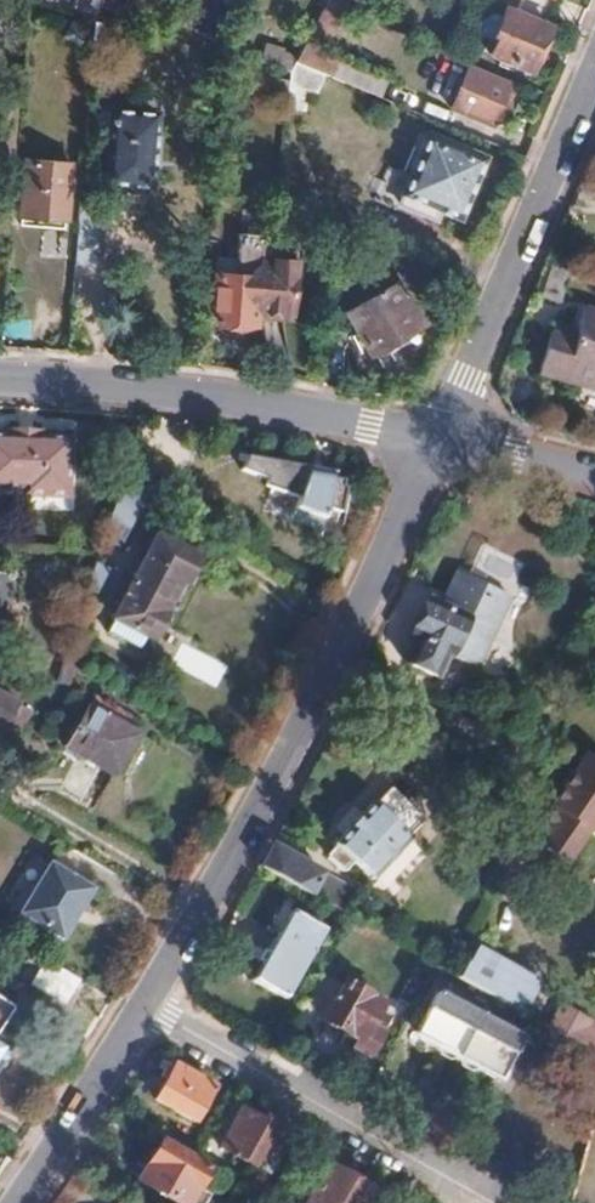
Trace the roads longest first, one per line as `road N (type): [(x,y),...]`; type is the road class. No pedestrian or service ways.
road 1 (residential): [(147,1003),(337,659),(435,438)]
road 2 (residential): [(435,438),(168,388),(0,376)]
road 3 (residential): [(435,438),(472,375),(594,65)]
road 4 (residential): [(147,1003),(475,1193)]
road 5 (residential): [(16,1202),(147,1003)]
road 6 (residential): [(594,474),(435,438)]

